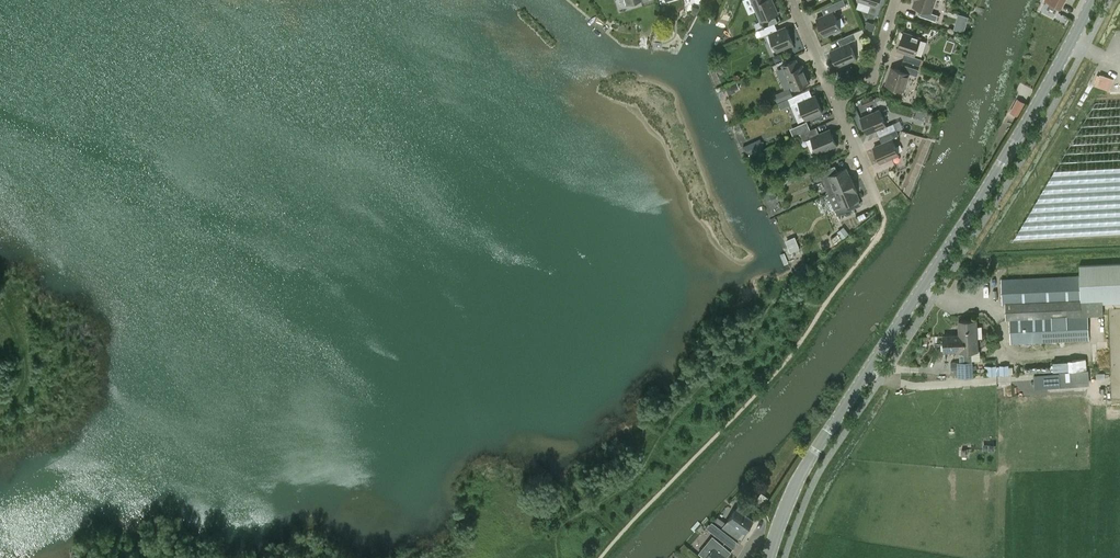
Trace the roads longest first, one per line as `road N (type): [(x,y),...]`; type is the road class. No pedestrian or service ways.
road 1 (tertiary): [(1094,0),(1051,81),(804,469),(769,557)]
road 2 (residential): [(834,101),(866,86),(896,0)]

